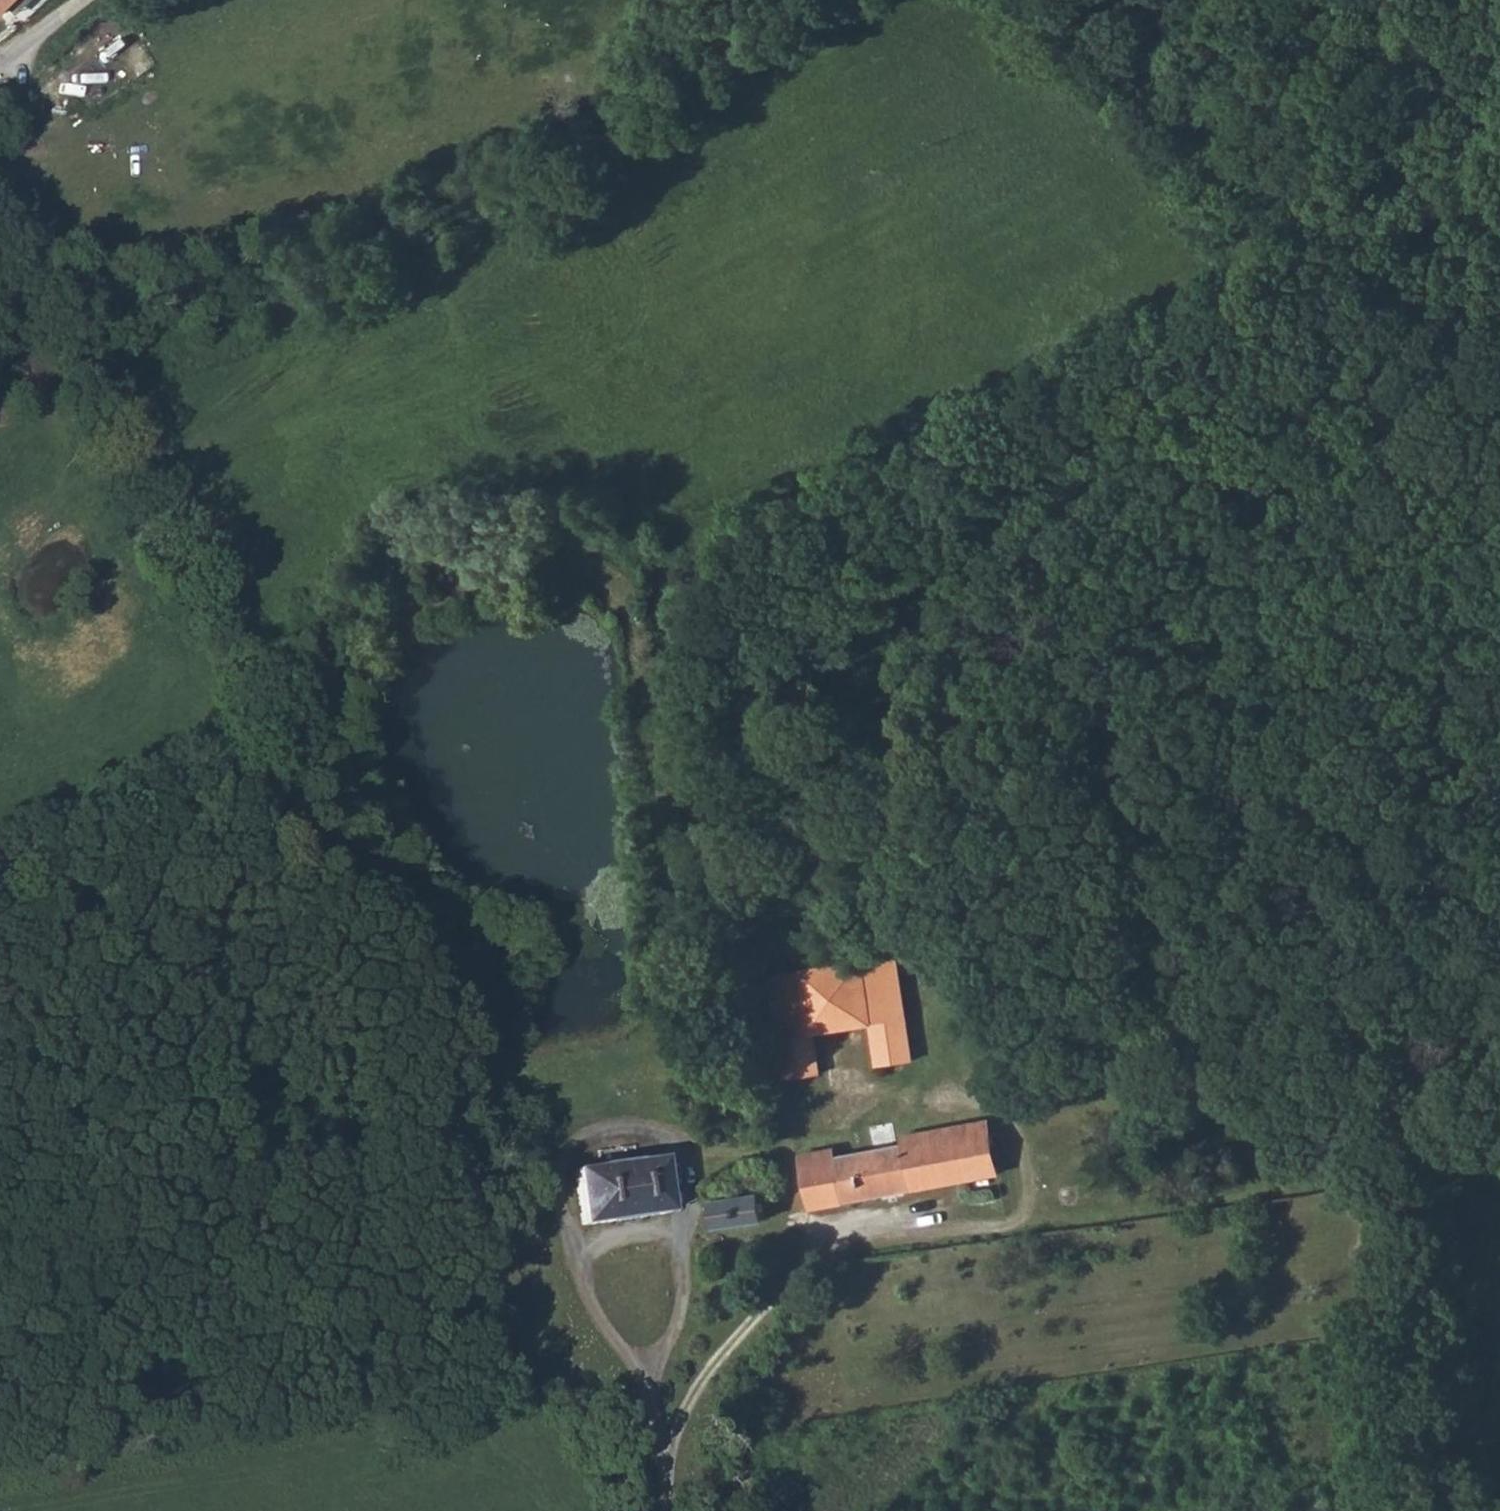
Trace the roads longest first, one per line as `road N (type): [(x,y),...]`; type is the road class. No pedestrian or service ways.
road 1 (residential): [(654,1368),(686,1291),(675,1245),(629,1233),(592,1250),(583,1296),(604,1330)]
road 2 (residential): [(664,1510),(654,1368)]

